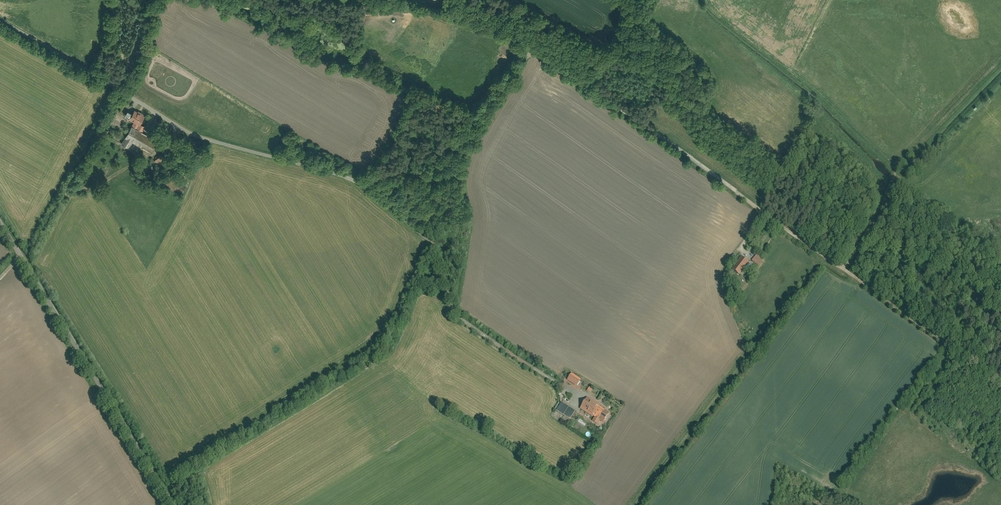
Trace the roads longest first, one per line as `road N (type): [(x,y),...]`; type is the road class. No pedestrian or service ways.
road 1 (track): [(1000,379),(589,87)]
road 2 (unclassified): [(356,181),(175,130),(0,20)]
road 3 (unclassified): [(177,504),(0,218)]
road 4 (track): [(27,262),(166,0)]
road 5 (track): [(589,87),(533,48),(453,138),(356,181)]
road 6 (unclassified): [(533,48),(437,14),(353,0)]

